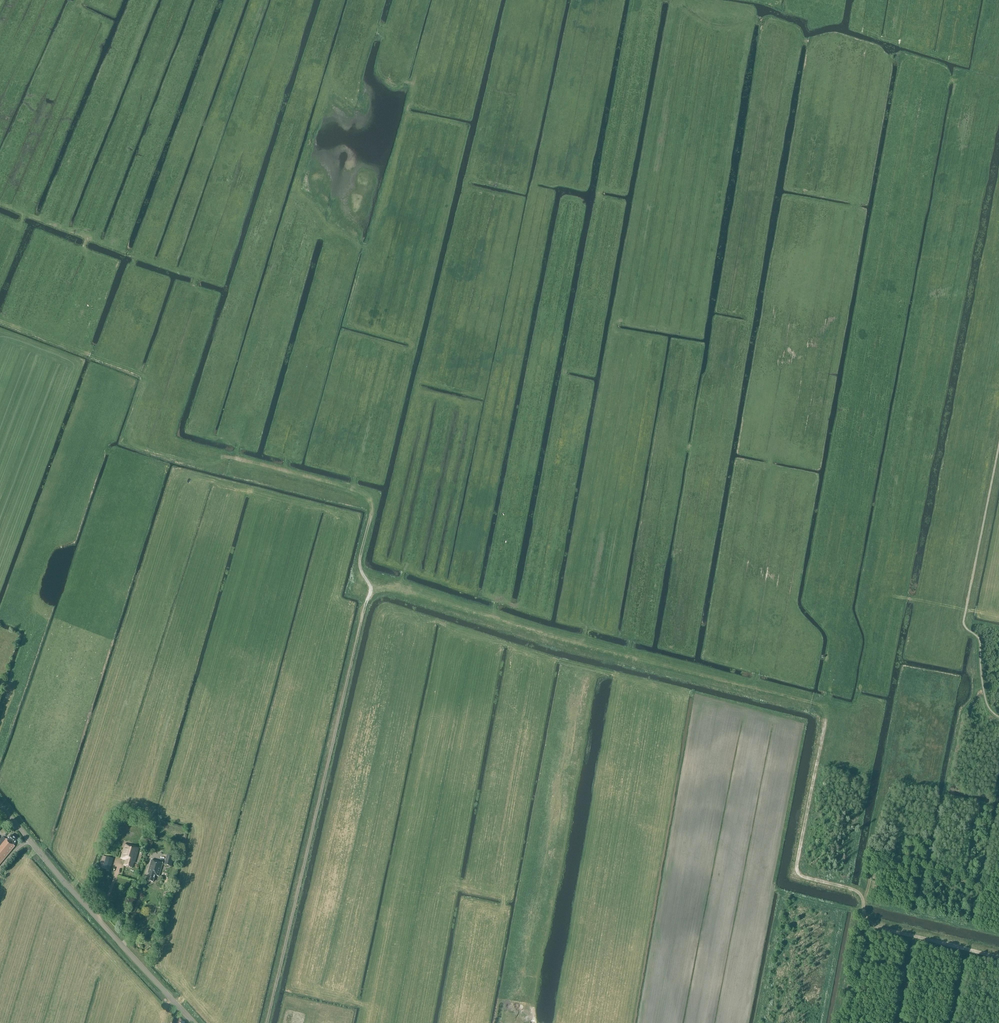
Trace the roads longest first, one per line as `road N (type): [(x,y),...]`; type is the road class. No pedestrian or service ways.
road 1 (track): [(370,518),(360,563),(369,592),(267,1022)]
road 2 (track): [(998,958),(881,929),(865,917),(858,891),(799,875),(825,718)]
road 3 (unclassified): [(194,1022),(0,806)]

